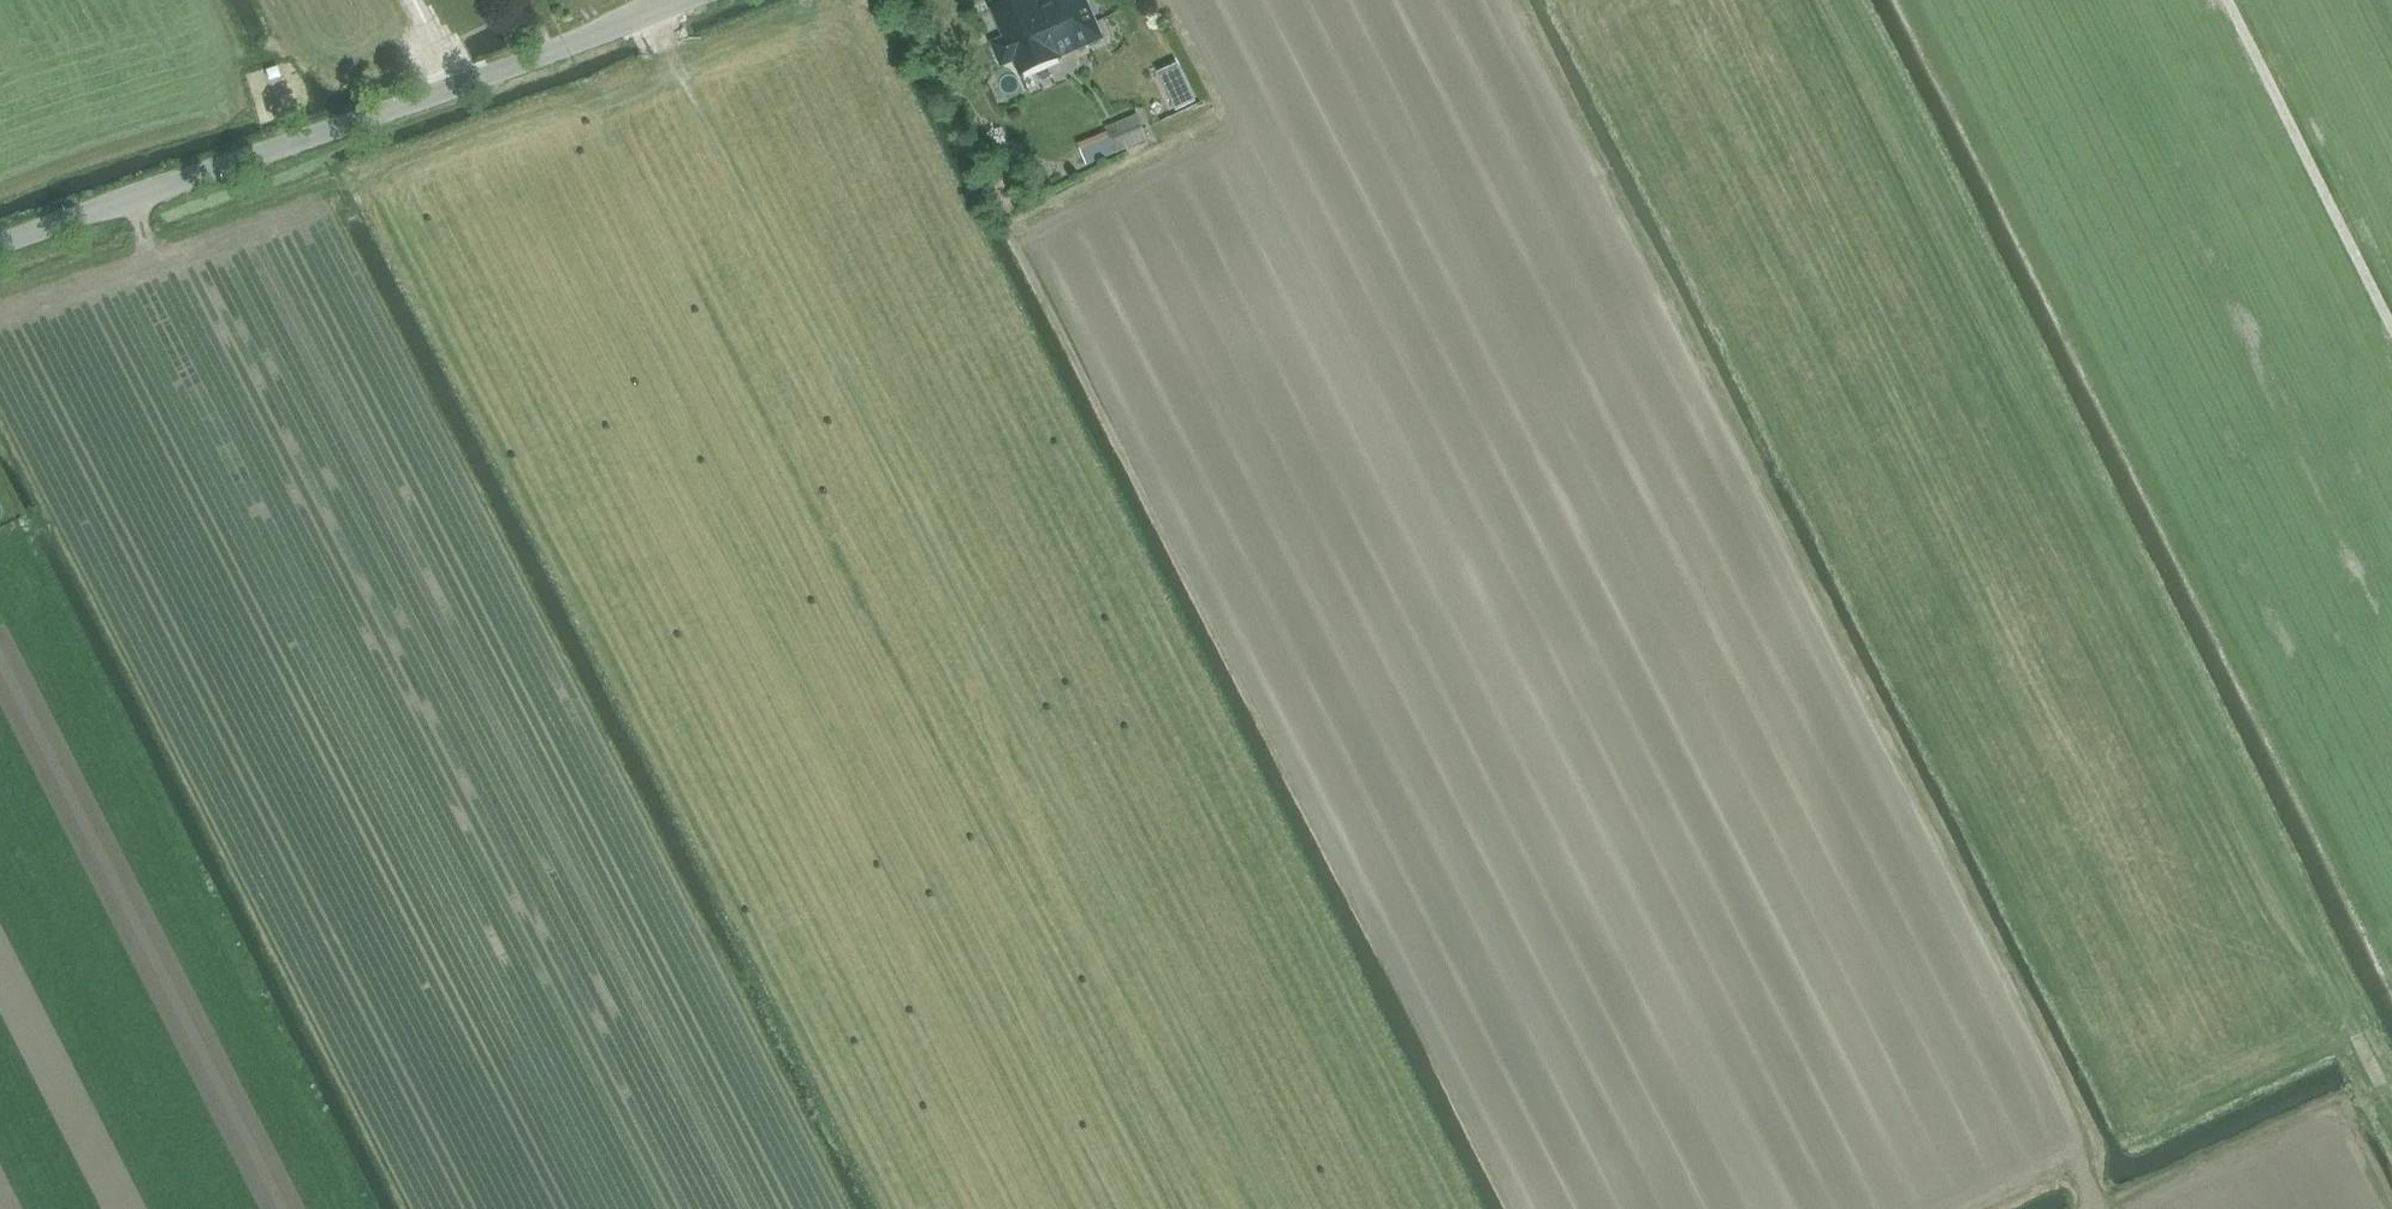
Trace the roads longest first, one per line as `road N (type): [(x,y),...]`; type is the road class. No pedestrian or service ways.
road 1 (tertiary): [(0,250),(707,0)]
road 2 (track): [(704,144),(653,20)]

